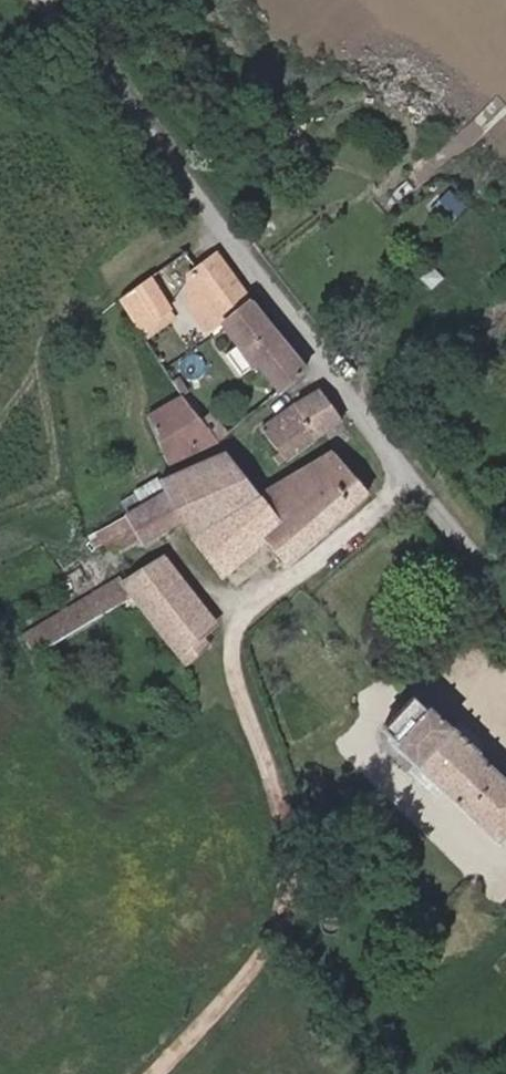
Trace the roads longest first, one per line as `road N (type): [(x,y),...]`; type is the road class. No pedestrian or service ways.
road 1 (unclassified): [(239,621),(233,651),(278,802),(290,871),(287,923),(154,1073)]
road 2 (unclassified): [(211,216),(421,482)]
road 3 (unclassified): [(211,216),(107,288),(157,466)]
road 4 (unclassified): [(47,0),(211,216)]
road 5 (unclassified): [(421,482),(239,621)]
road 6 (unclassified): [(421,482),(505,588)]

